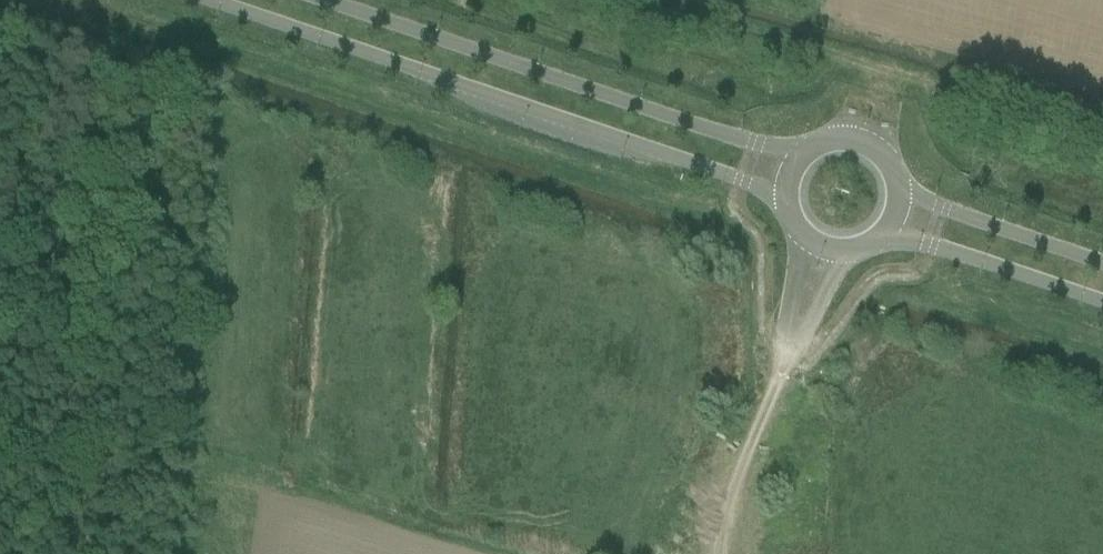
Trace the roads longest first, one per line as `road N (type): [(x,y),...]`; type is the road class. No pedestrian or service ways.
road 1 (tertiary): [(211,0),(788,196)]
road 2 (tertiary): [(798,161),(325,0)]
road 3 (tertiary): [(880,230),(1102,301)]
road 4 (unclassified): [(805,232),(788,347),(846,246)]
road 5 (tertiary): [(1102,263),(946,210),(893,176)]
road 6 (unclassified): [(875,149),(882,73),(853,104),(838,138)]

